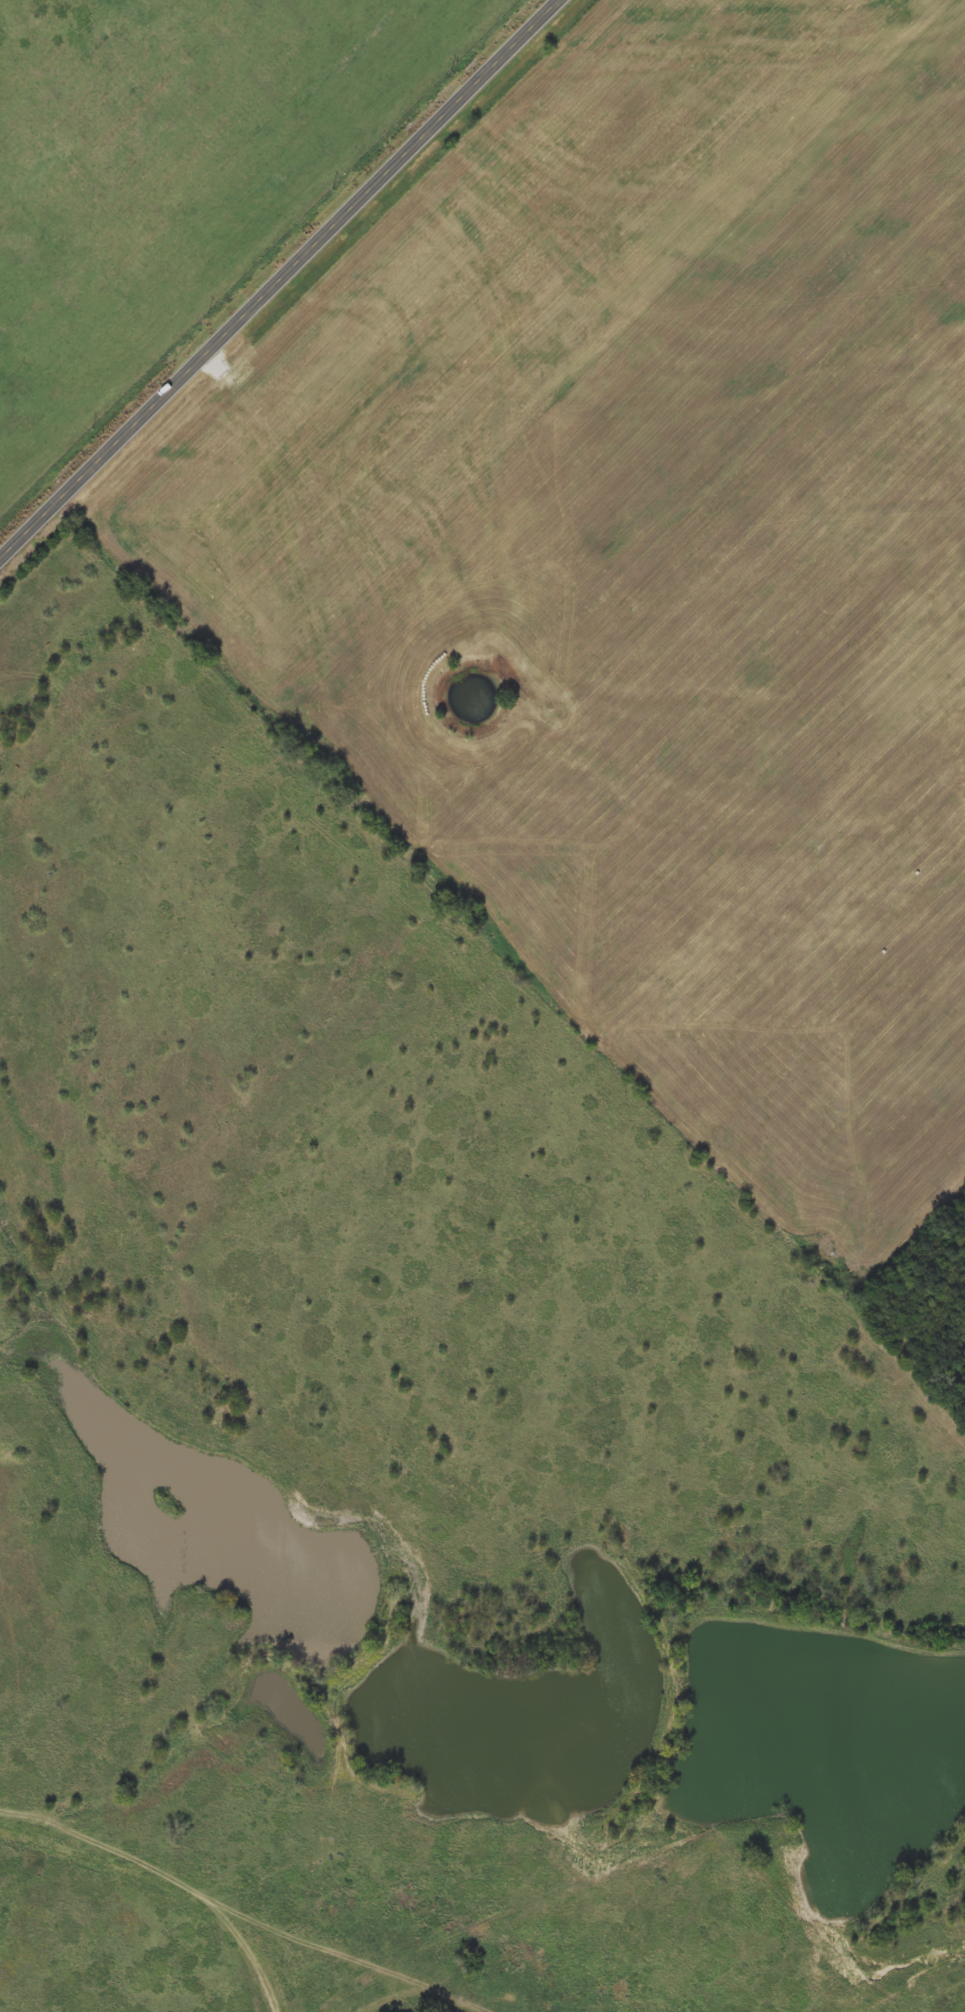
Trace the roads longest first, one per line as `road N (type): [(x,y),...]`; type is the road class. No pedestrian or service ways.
road 1 (secondary): [(0,561),(557,0)]

